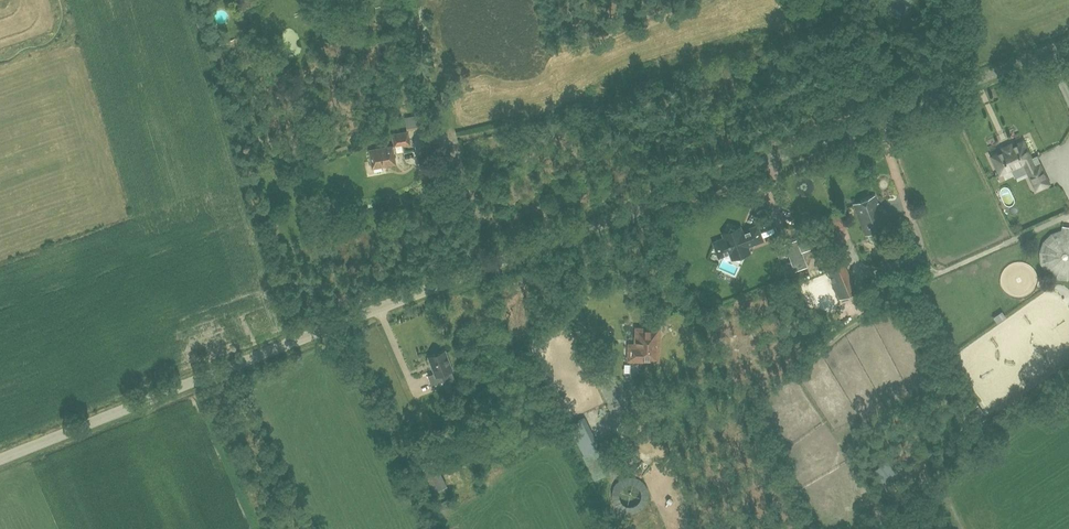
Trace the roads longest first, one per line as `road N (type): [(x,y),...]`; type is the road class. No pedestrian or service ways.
road 1 (unclassified): [(0,459),(1068,42)]

